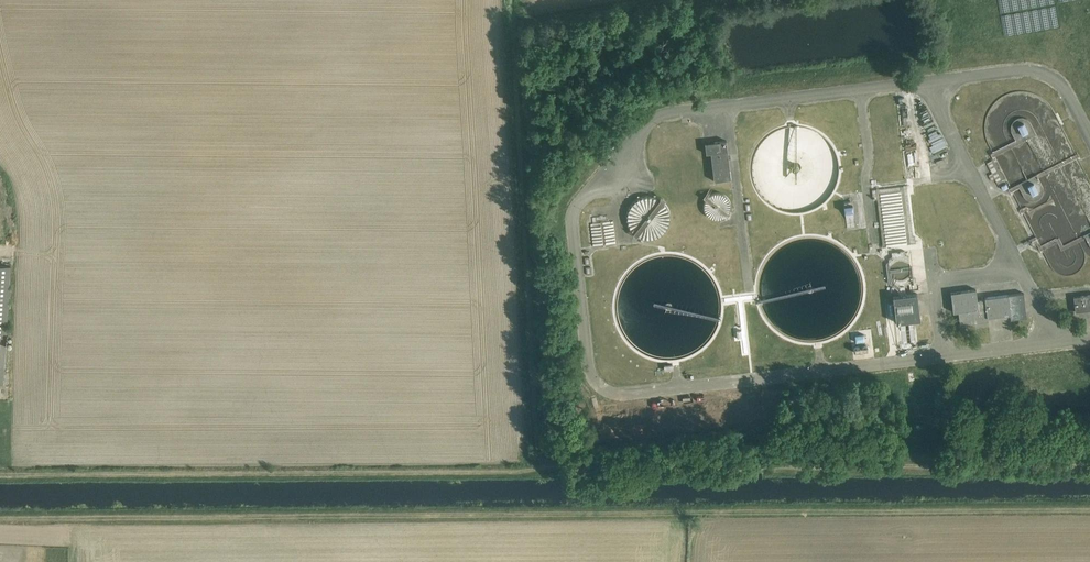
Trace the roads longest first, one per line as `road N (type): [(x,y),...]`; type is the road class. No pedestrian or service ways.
road 1 (track): [(0,522),(1089,513)]
road 2 (track): [(1089,470),(0,477)]

